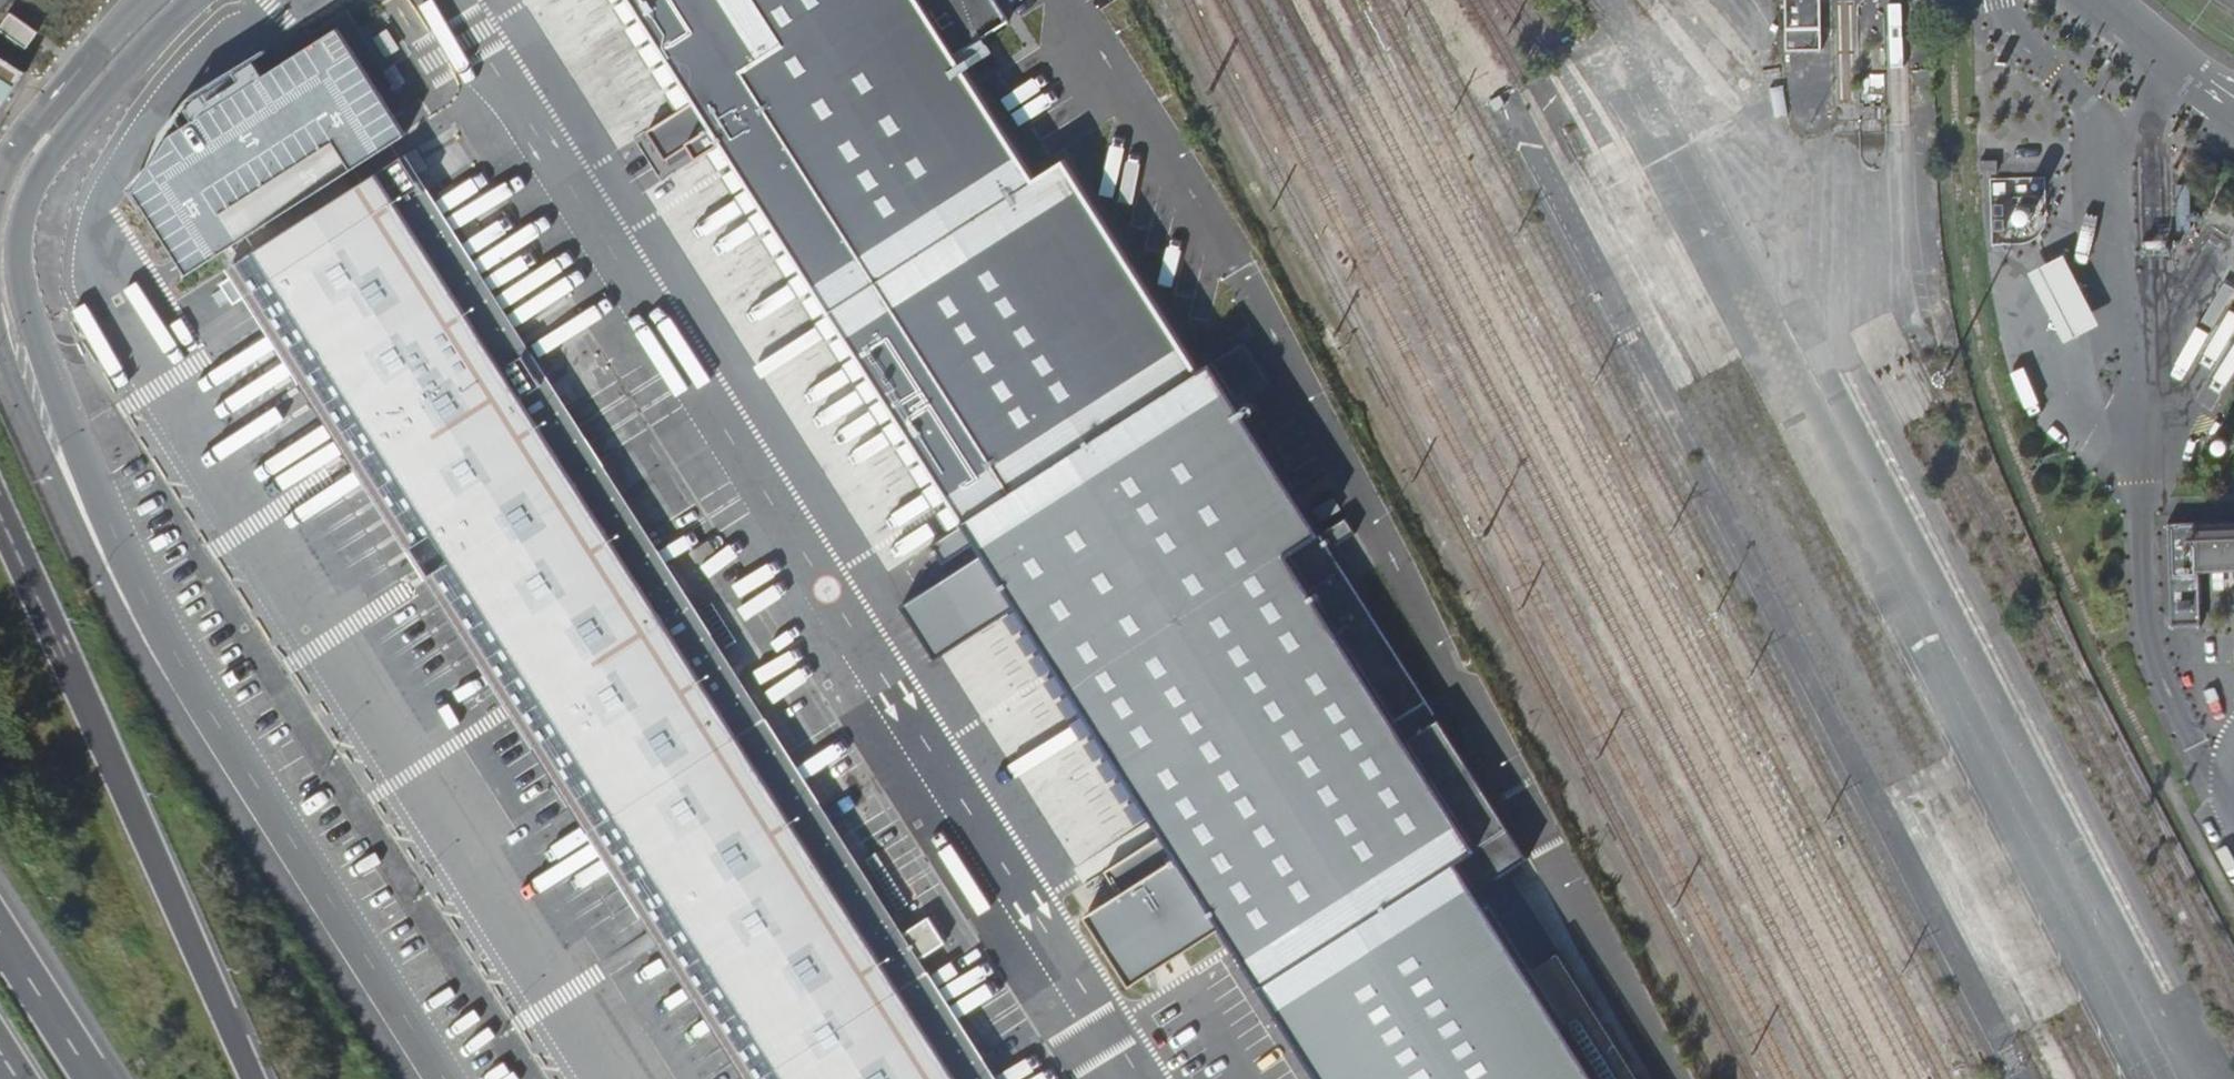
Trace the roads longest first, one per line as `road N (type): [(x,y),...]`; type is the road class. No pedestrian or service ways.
road 1 (motorway): [(256,1078),(0,508)]
road 2 (motorway): [(99,1078),(0,926)]

